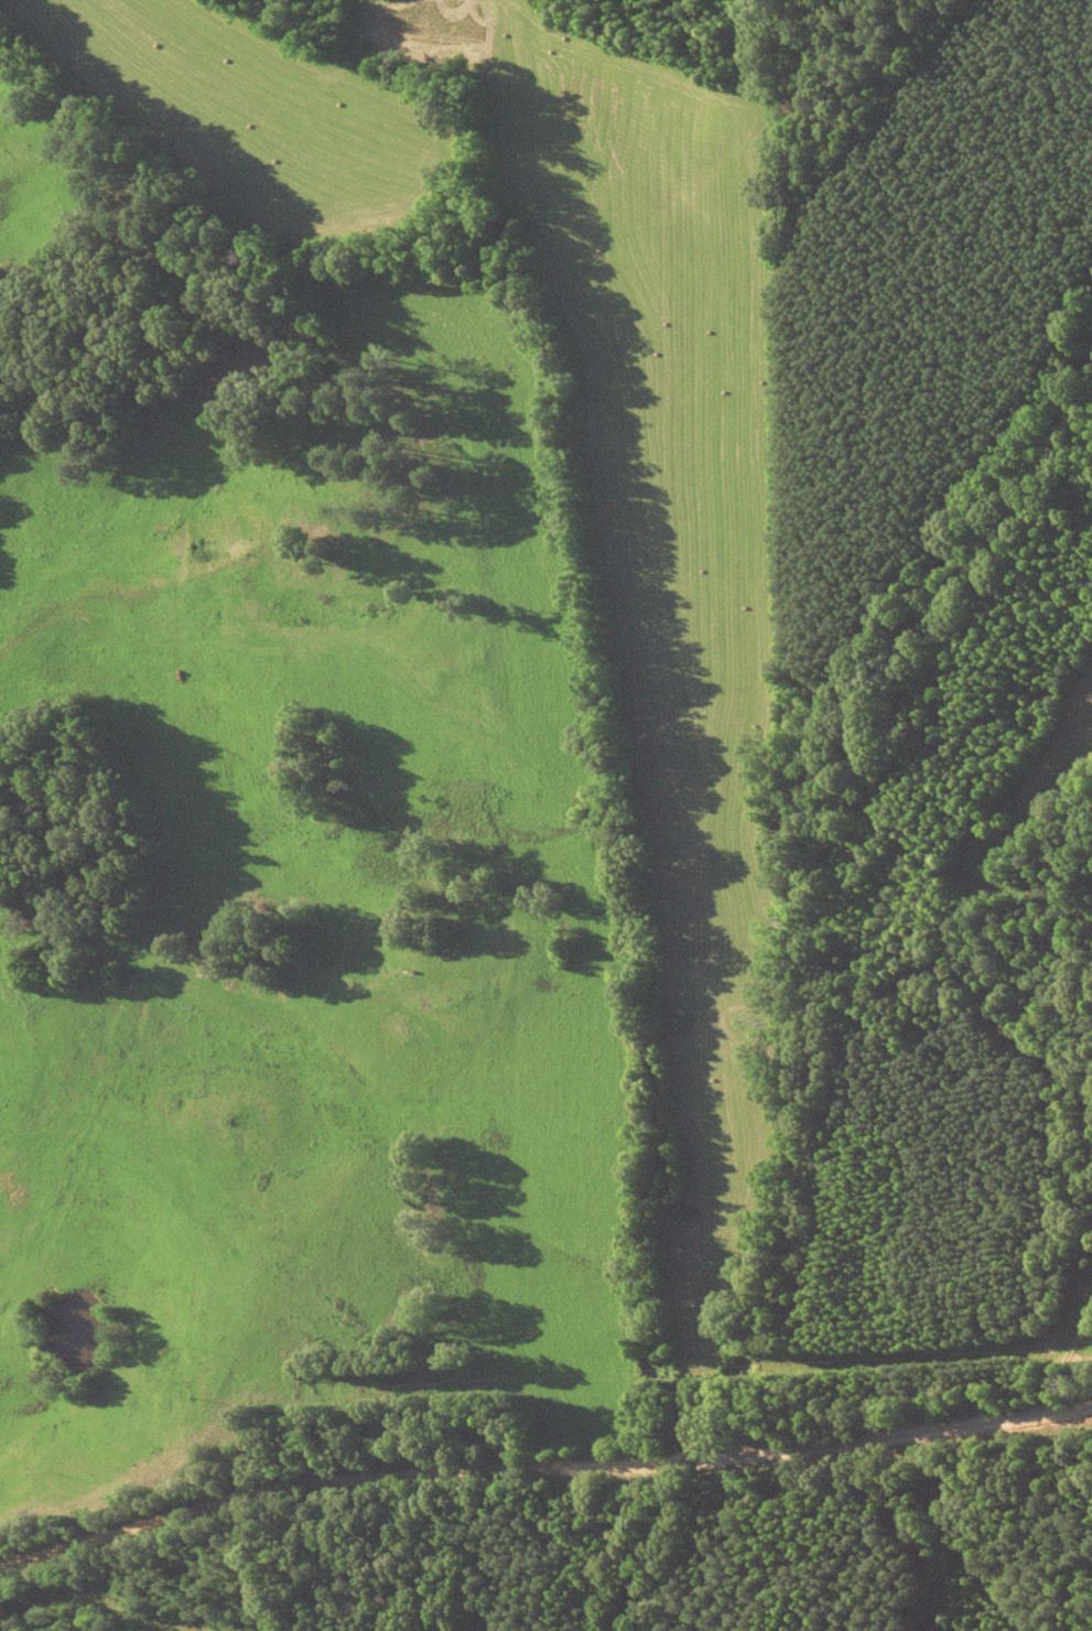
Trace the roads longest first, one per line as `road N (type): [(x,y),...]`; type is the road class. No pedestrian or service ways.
road 1 (residential): [(0,1537),(120,1497),(698,1457),(1091,1403)]

